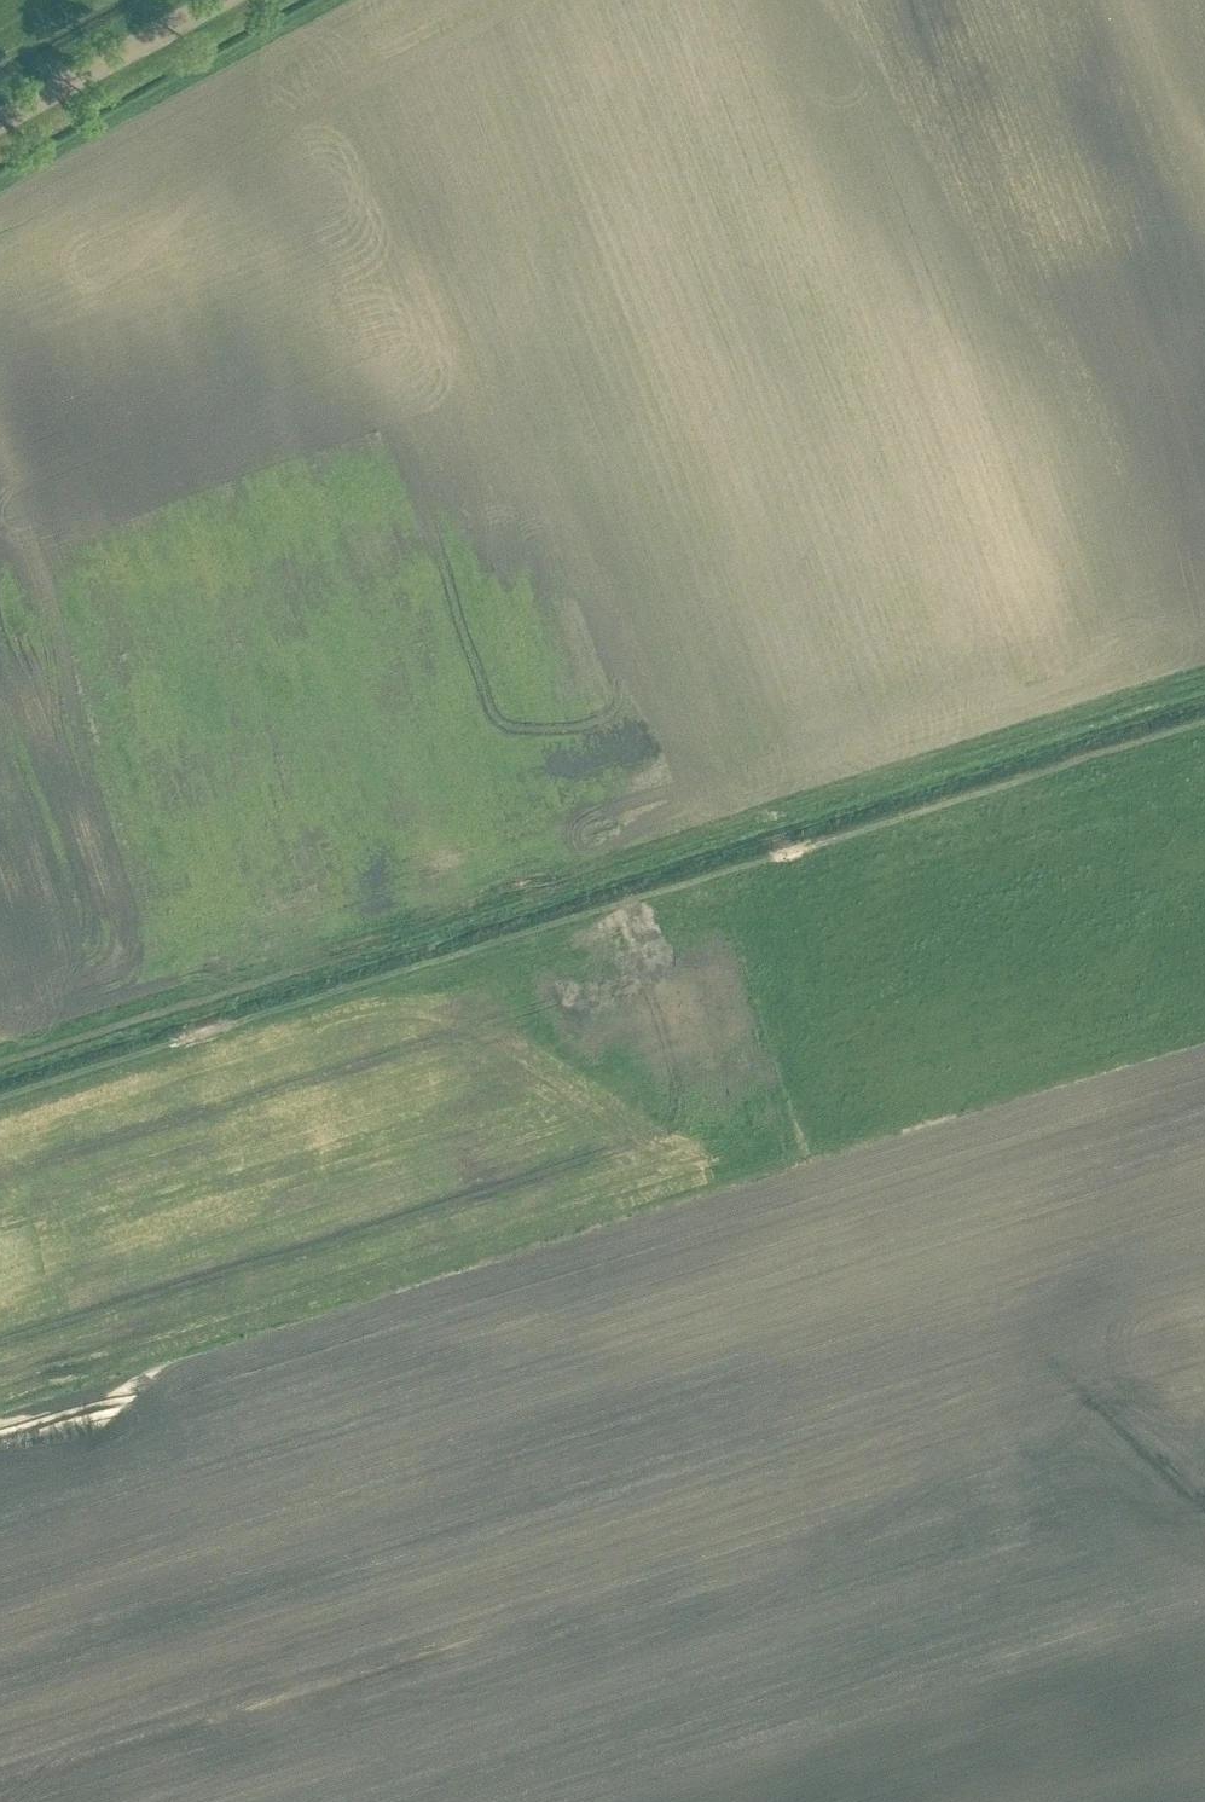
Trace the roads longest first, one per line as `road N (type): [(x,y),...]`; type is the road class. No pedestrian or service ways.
road 1 (tertiary): [(0,119),(218,0)]

